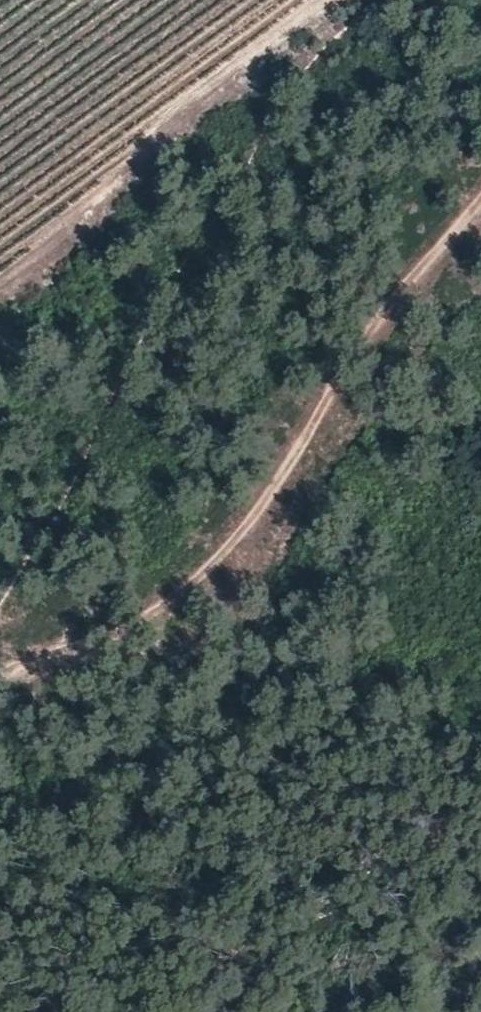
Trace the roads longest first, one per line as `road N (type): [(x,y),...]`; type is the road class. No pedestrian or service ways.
road 1 (track): [(0,685),(227,578),(480,211)]

